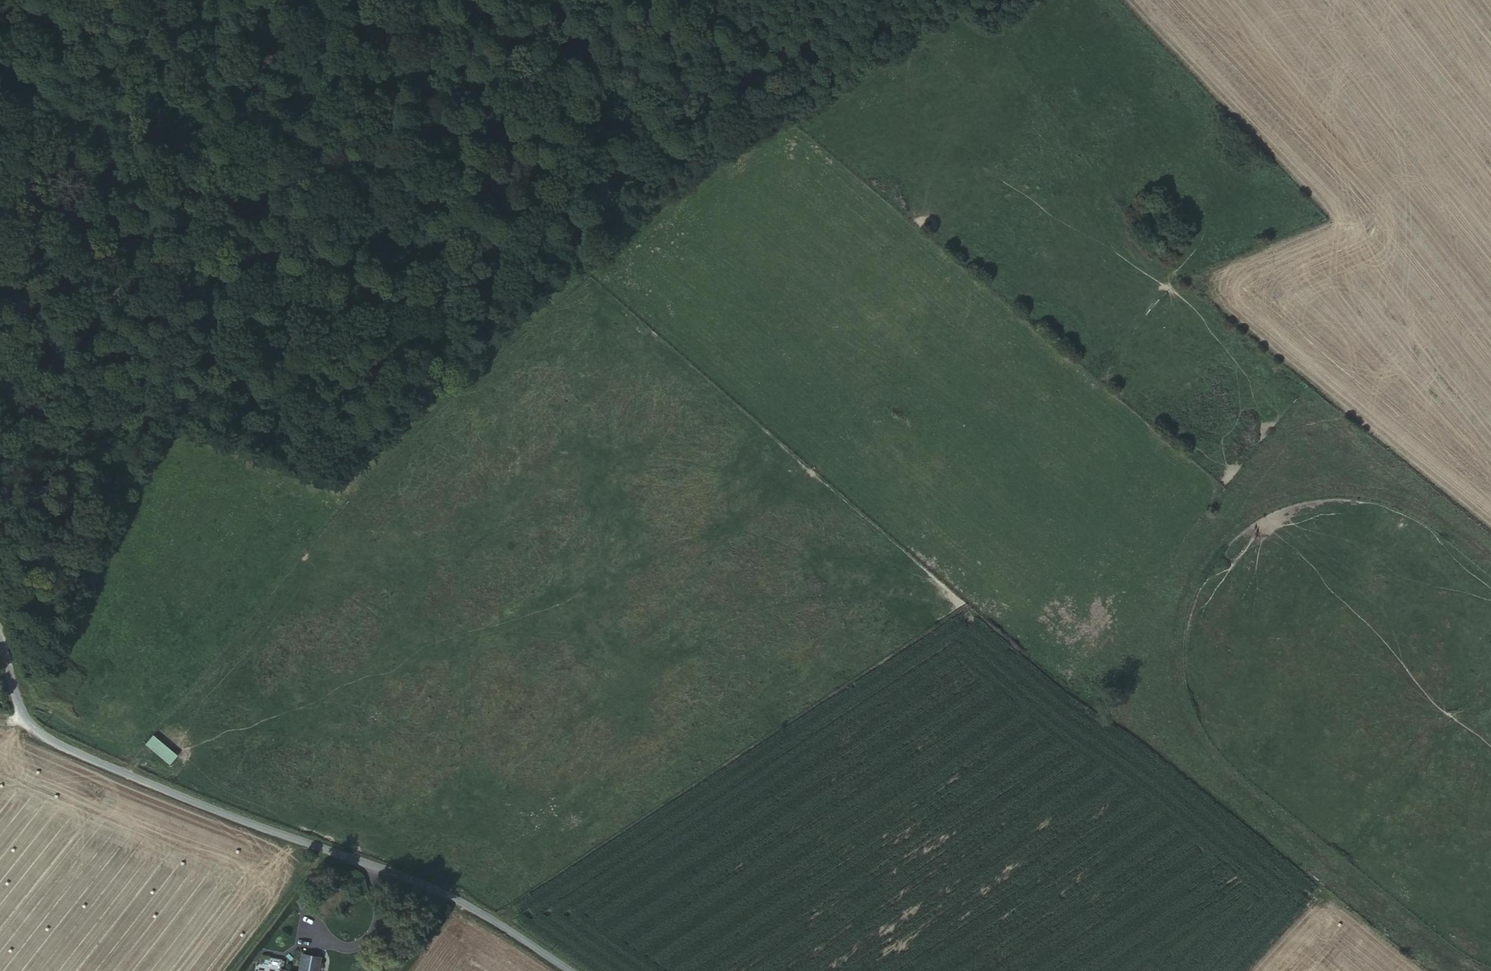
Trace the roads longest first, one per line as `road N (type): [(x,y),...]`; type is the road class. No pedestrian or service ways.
road 1 (unclassified): [(569,970),(451,897),(210,812),(40,734),(16,702),(0,650)]

